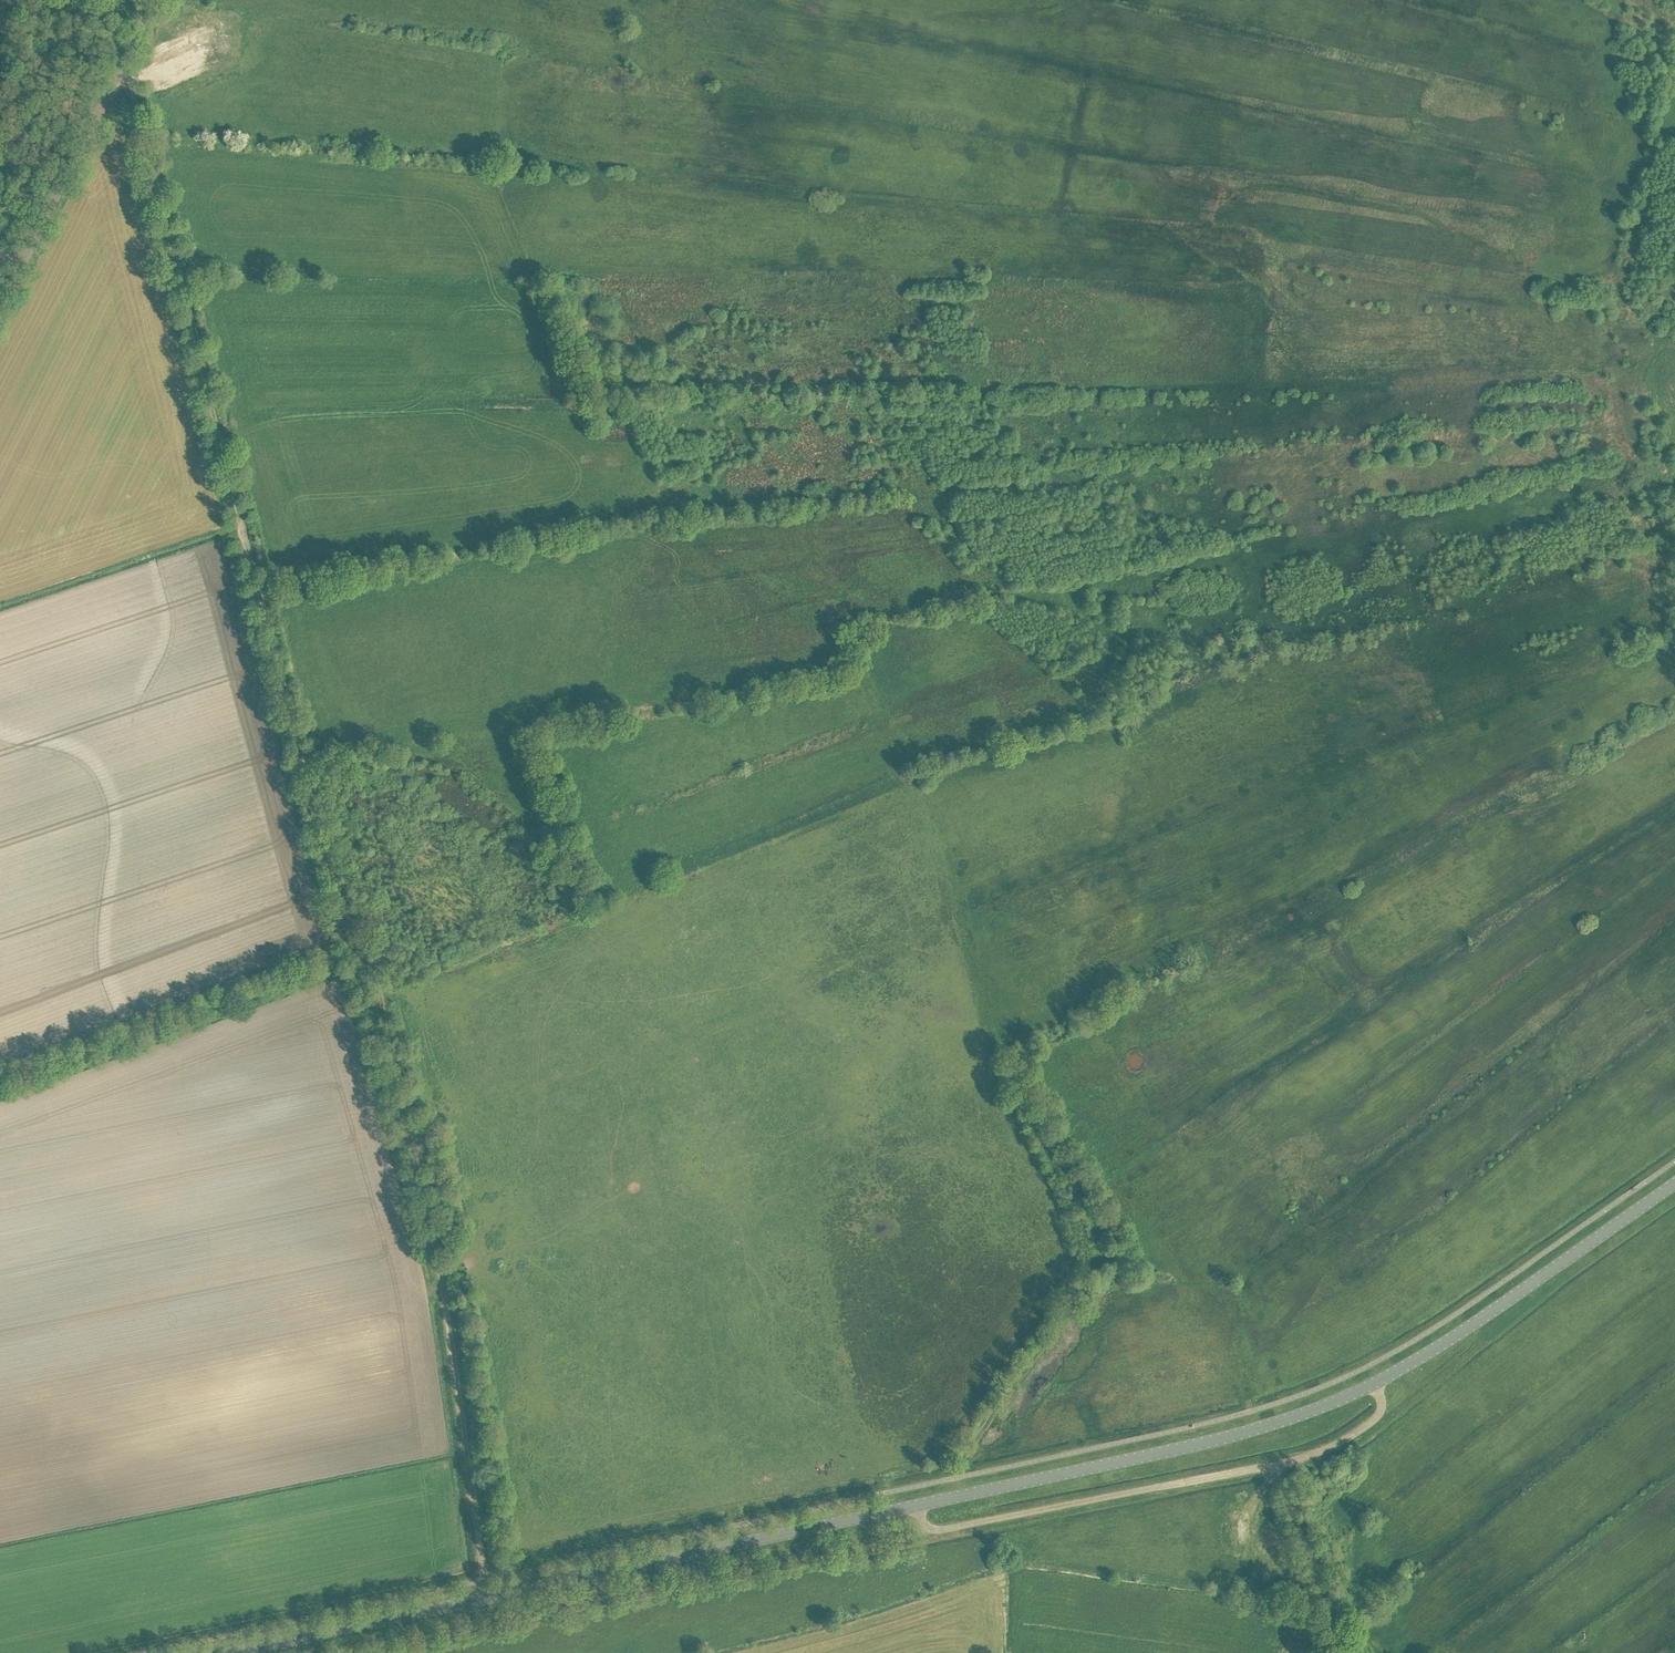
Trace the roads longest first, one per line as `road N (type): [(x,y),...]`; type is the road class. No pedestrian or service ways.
road 1 (track): [(483,1580),(445,1301),(379,981),(329,864),(308,787),(124,63)]
road 2 (tertiary): [(1674,1184),(1441,1345),(1373,1385),(1283,1421),(233,1652)]
road 3 (track): [(936,807),(1002,1054),(1109,1250),(962,1462),(963,1495)]
road 4 (track): [(0,1081),(363,946)]
road 5 (tertiary): [(155,0),(0,308)]
road 6 (track): [(1276,1465),(1340,1652)]

